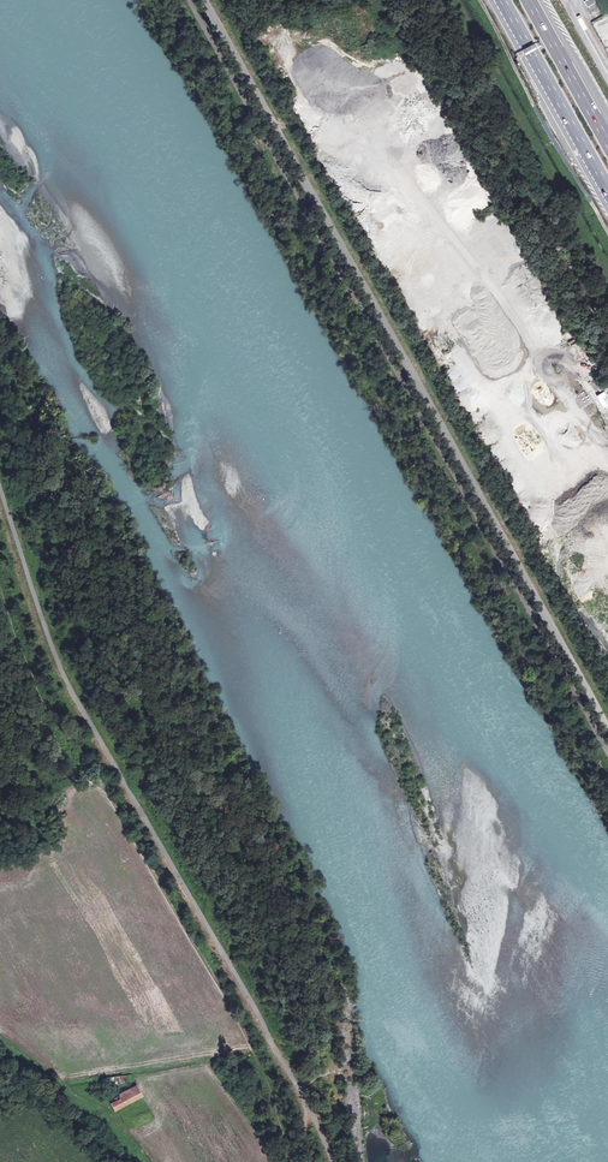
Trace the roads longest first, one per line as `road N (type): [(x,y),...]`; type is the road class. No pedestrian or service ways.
road 1 (motorway): [(503,0),(607,189)]
road 2 (motorway): [(607,134),(533,0)]

